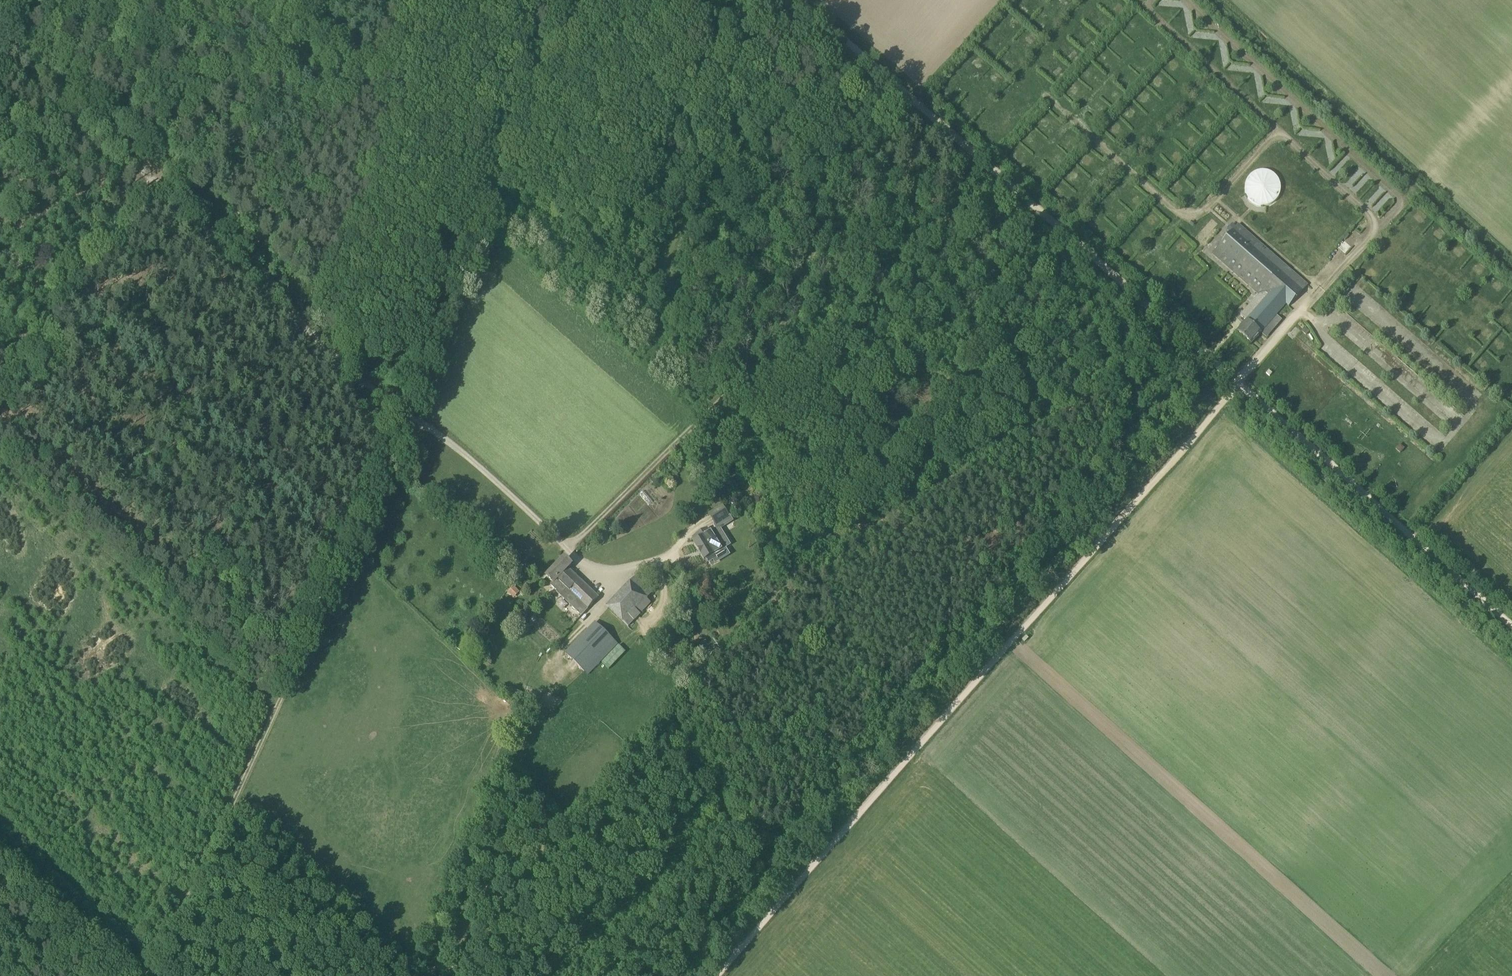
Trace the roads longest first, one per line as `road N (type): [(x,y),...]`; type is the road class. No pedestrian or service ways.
road 1 (unclassified): [(1511,628),(799,0)]
road 2 (track): [(1238,393),(718,975)]
road 3 (track): [(150,975),(414,425)]
road 4 (track): [(414,425),(0,31)]
road 5 (track): [(672,567),(683,516),(754,434),(835,219),(911,97)]
road 6 (track): [(414,425),(429,366),(503,189),(489,157),(554,0)]
road 7 (track): [(282,708),(0,453)]
road 8 (track): [(672,567),(597,573),(438,430),(414,425)]
road 9 (track): [(742,377),(567,546)]
road 10 (unclassified): [(140,975),(0,856)]
road 11 (track): [(1405,199),(1511,78)]

